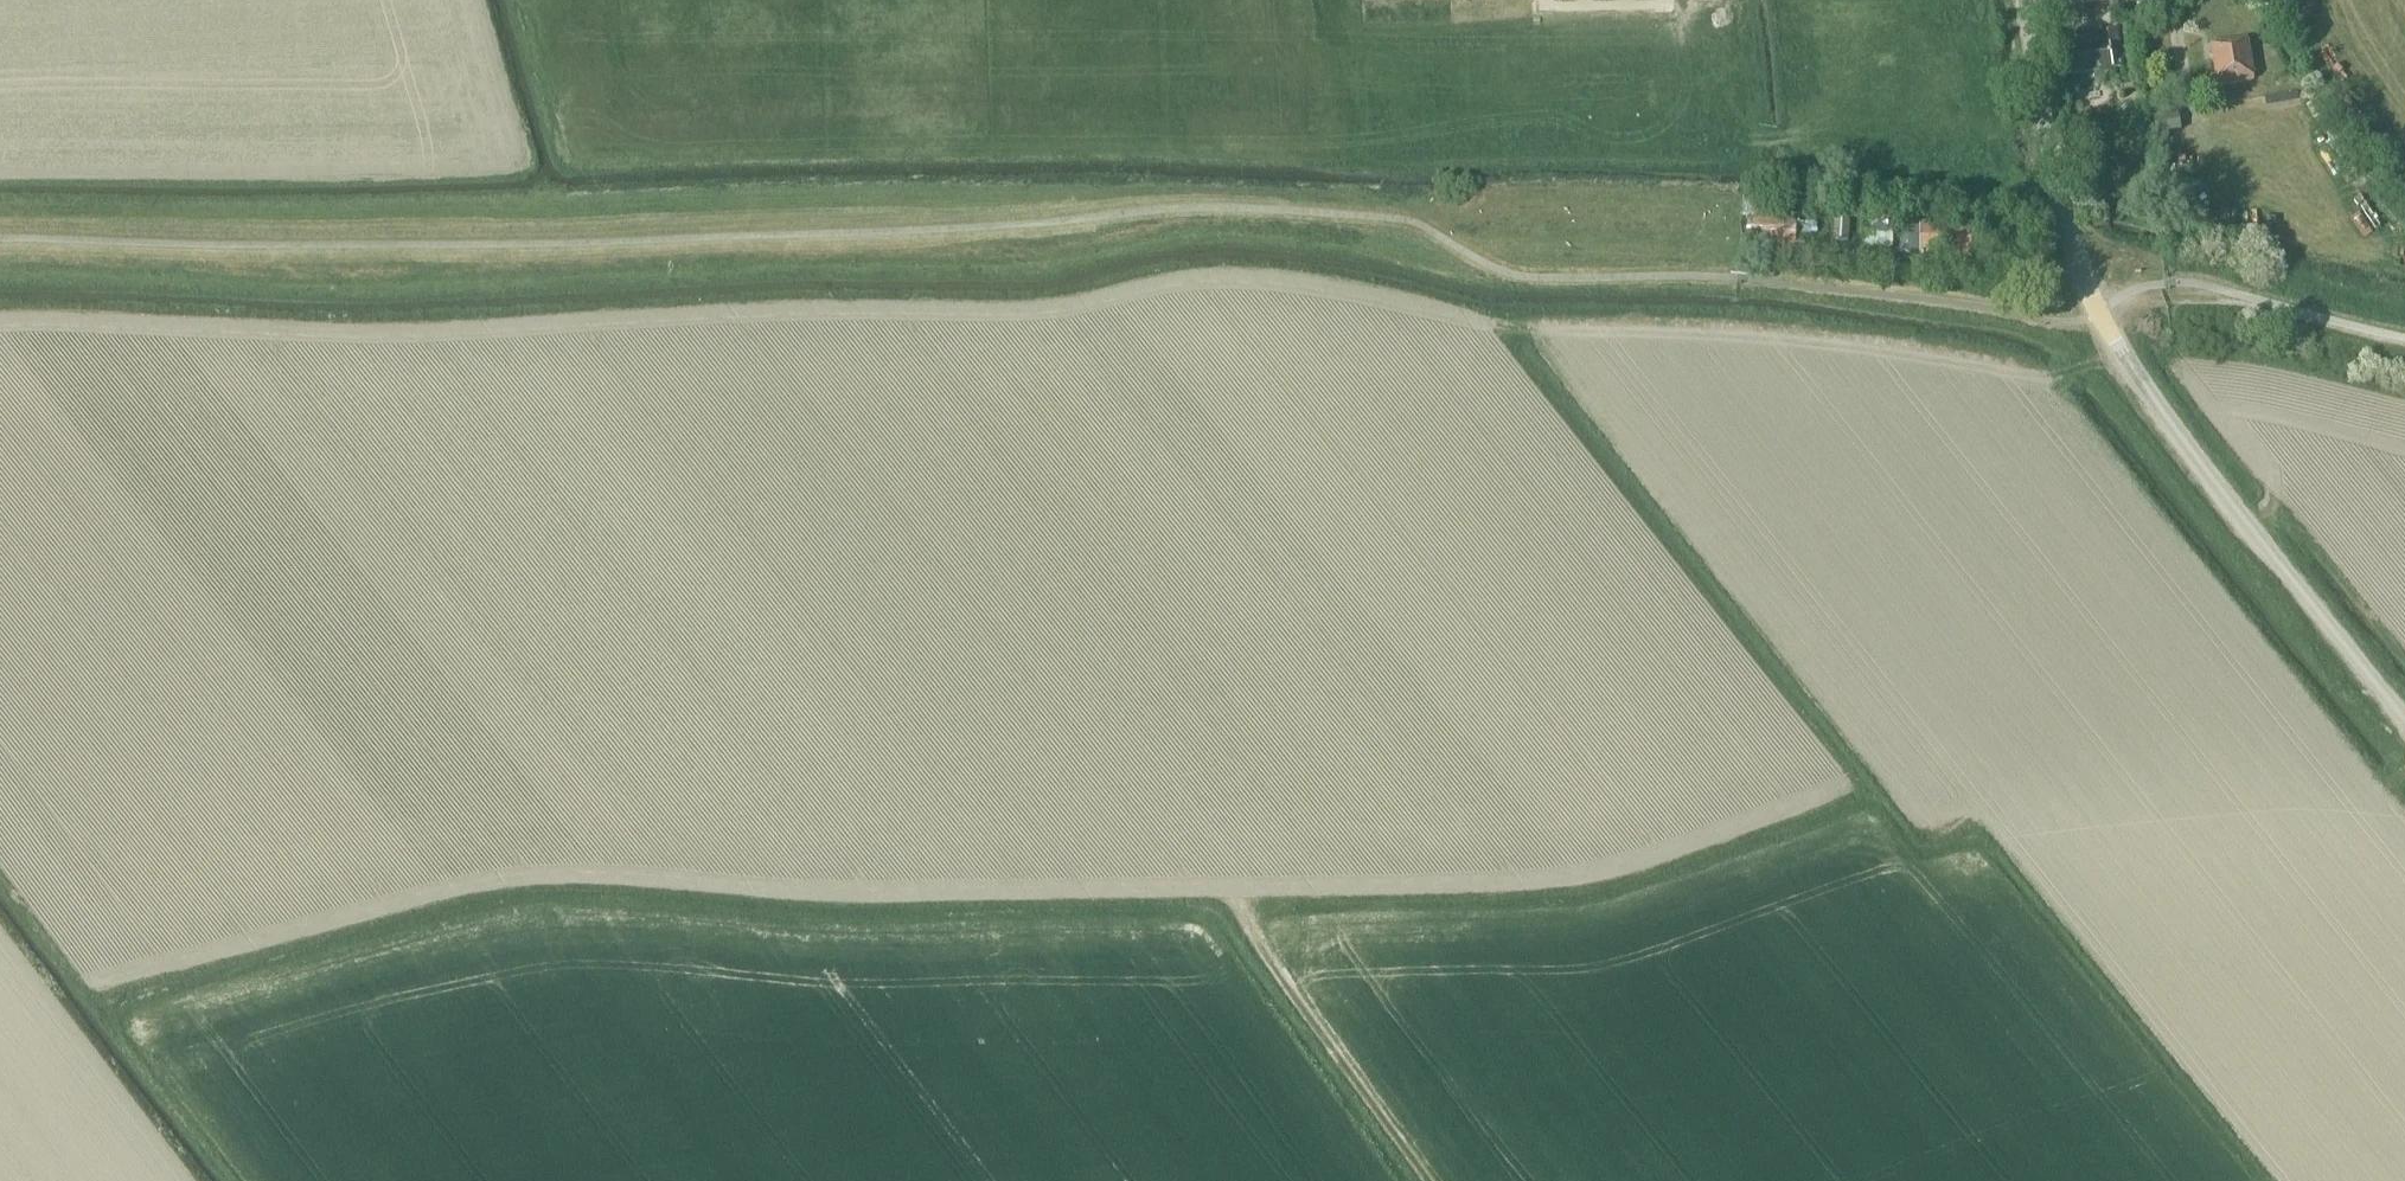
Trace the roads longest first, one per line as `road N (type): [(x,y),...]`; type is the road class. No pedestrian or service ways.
road 1 (unclassified): [(2404,721),(2235,509),(2098,313),(2058,191),(2028,0)]

